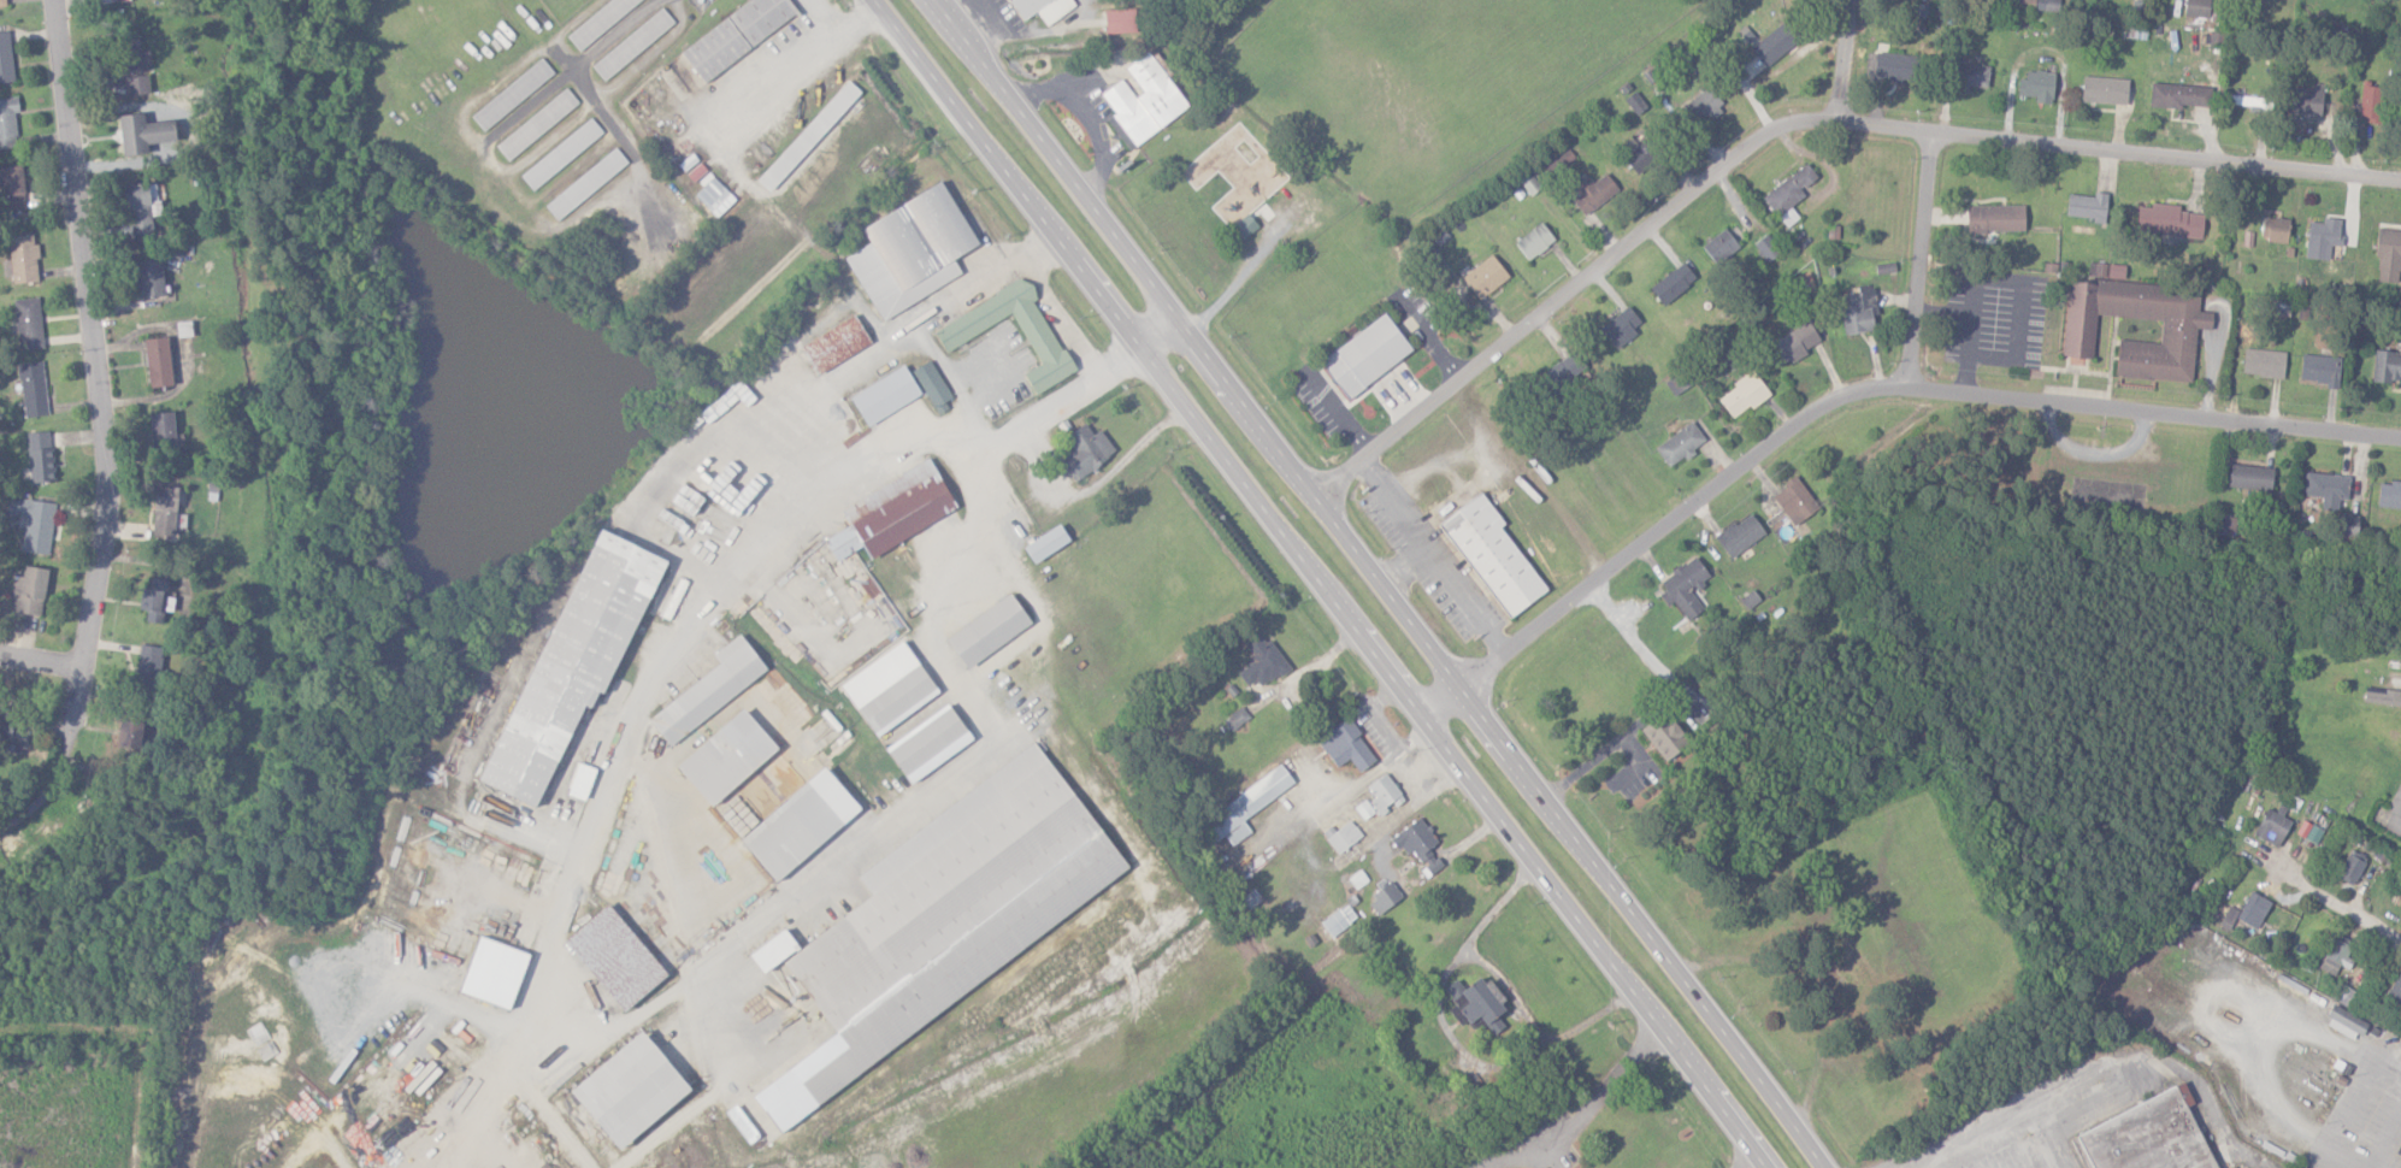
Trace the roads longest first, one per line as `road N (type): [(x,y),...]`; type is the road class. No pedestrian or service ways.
road 1 (trunk): [(886,0),(1775,1167)]
road 2 (trunk): [(1831,1167),(948,0)]
road 3 (residential): [(2400,180),(1797,124),(1746,151),(1326,500)]
road 4 (residential): [(2400,444),(1852,393),(1818,409),(1428,714)]
road 5 (residential): [(54,783),(108,499),(53,0)]
road 6 (residential): [(1904,394),(1931,136)]
road 7 (residential): [(1829,125),(1844,0)]

